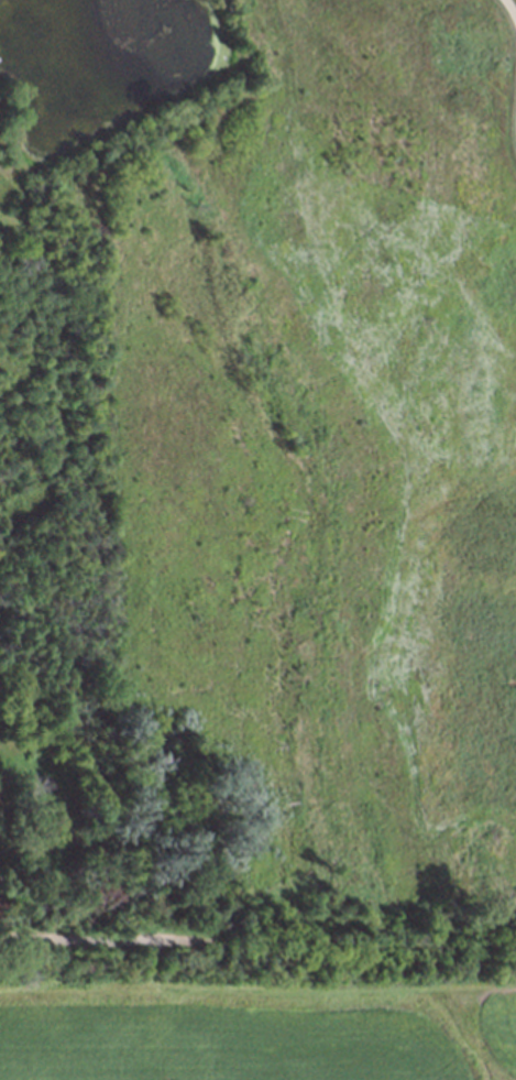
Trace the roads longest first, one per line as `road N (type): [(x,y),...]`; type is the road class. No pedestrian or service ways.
road 1 (residential): [(0,934),(217,934)]

